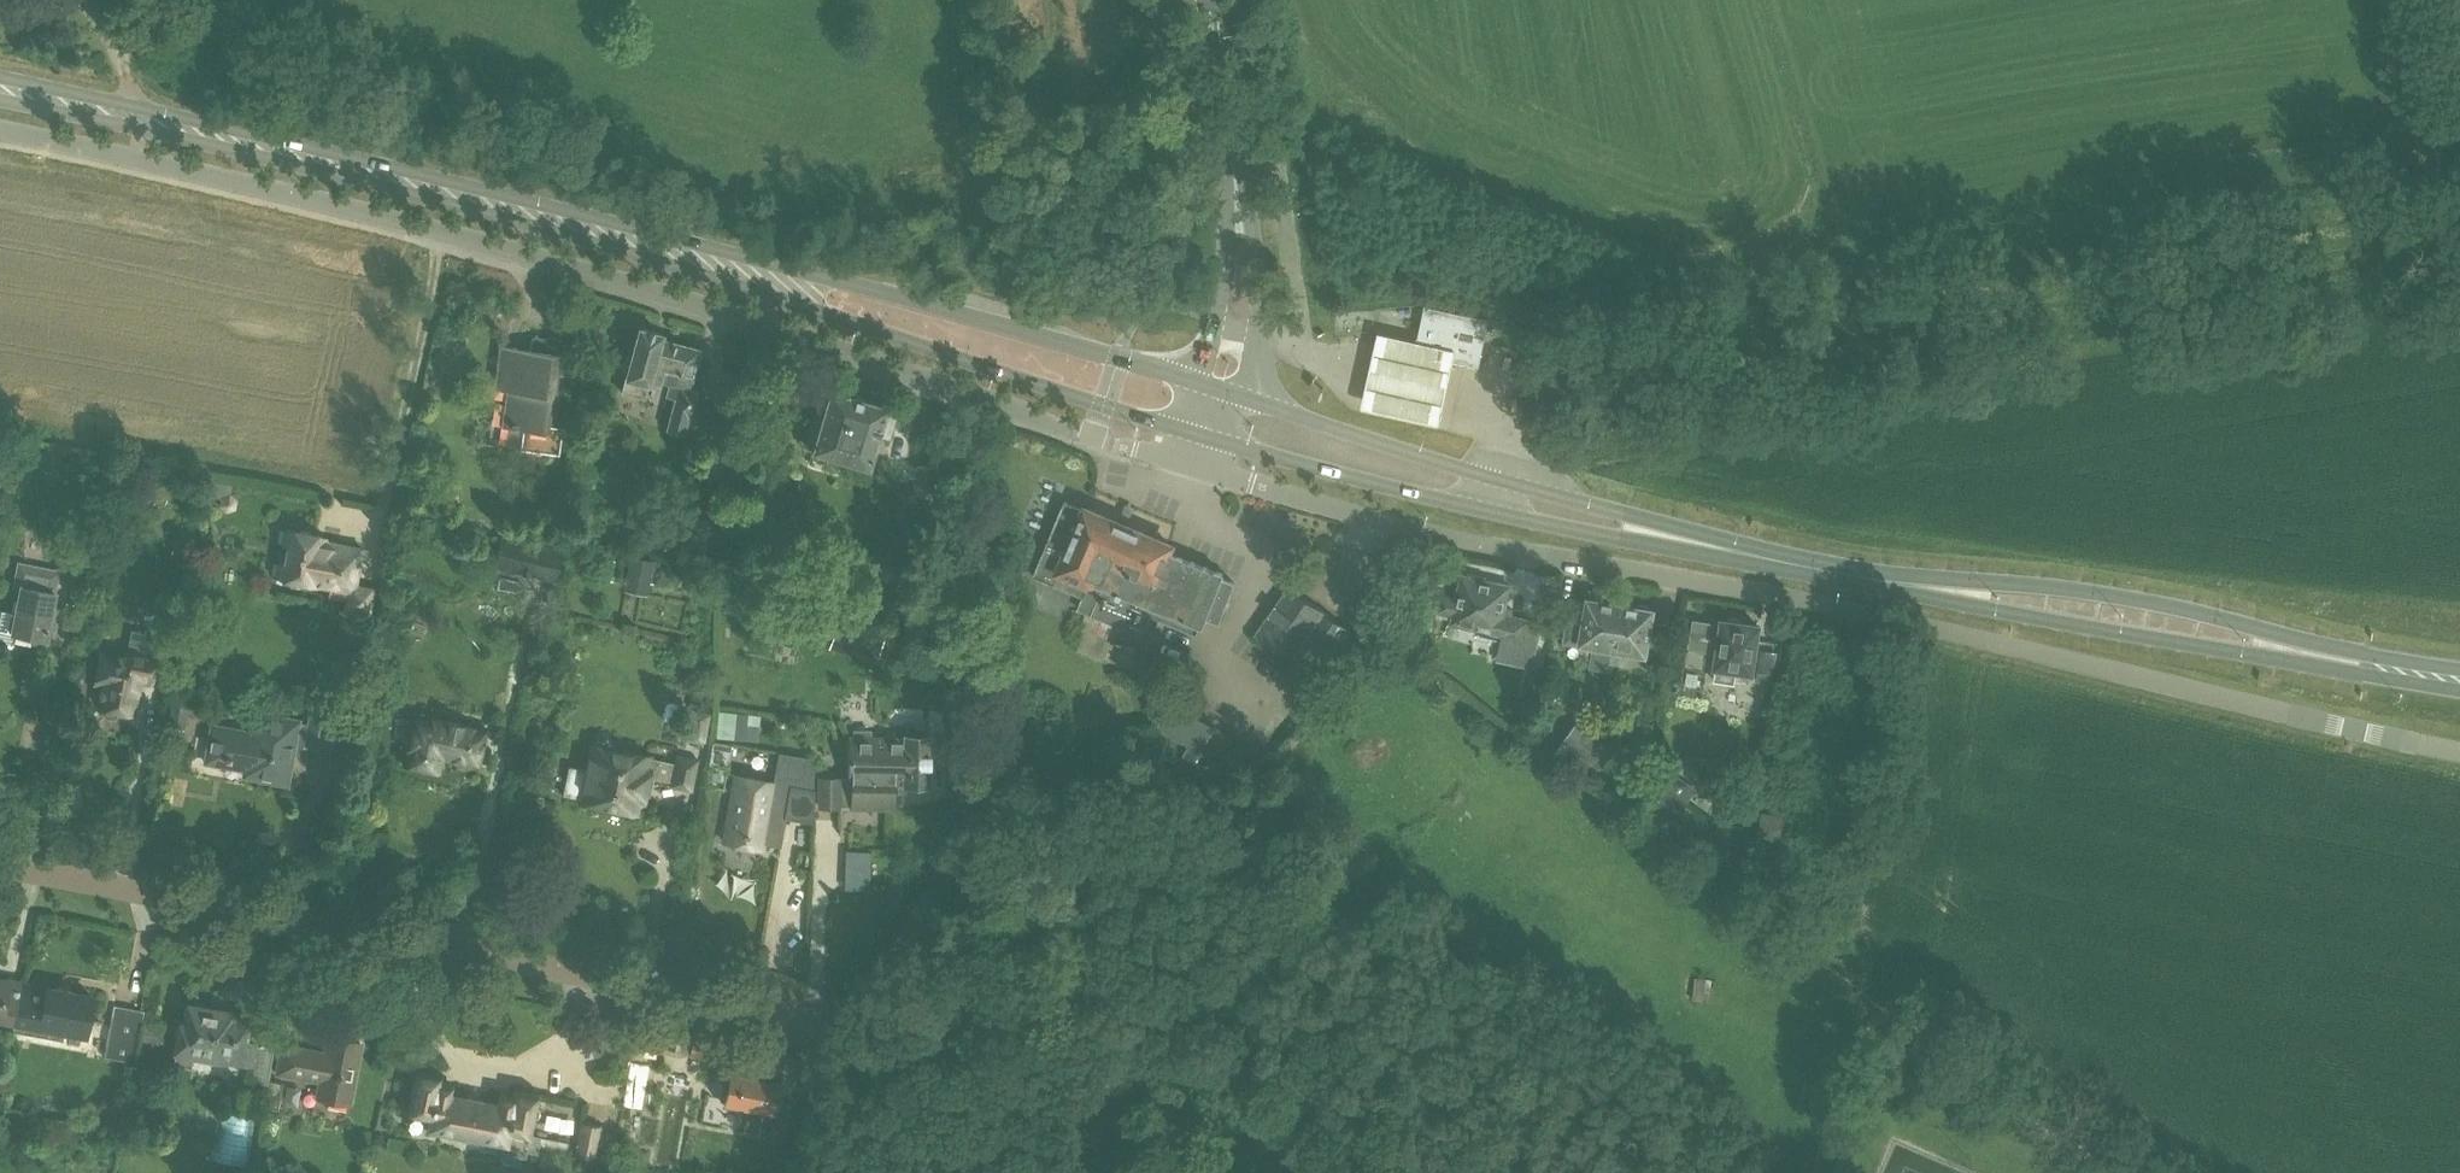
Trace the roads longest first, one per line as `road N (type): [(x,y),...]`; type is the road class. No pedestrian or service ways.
road 1 (unclassified): [(2459,751),(1942,629),(1430,533),(1198,468)]
road 2 (residential): [(1198,468),(832,344),(528,256),(0,136)]
road 3 (residential): [(0,864),(842,1025)]
road 4 (primary): [(459,195),(1206,435)]
road 5 (primary): [(1194,384),(722,249),(459,195)]
road 6 (primary): [(2459,680),(2112,613),(1796,564)]
road 7 (primary): [(1206,435),(1600,532),(1796,564)]
road 8 (primary): [(1796,564),(1240,398)]
road 9 (primary): [(459,195),(0,92)]
road 10 (residential): [(842,1025),(945,864),(957,811),(956,683)]
road 11 (tertiary): [(1240,398),(1257,298),(1235,170)]
road 12 (tertiary): [(1235,170),(1214,319),(1194,384)]
road 13 (tertiary): [(1235,170),(1206,0)]
road 14 (residential): [(801,1172),(824,1066),(842,1025)]

